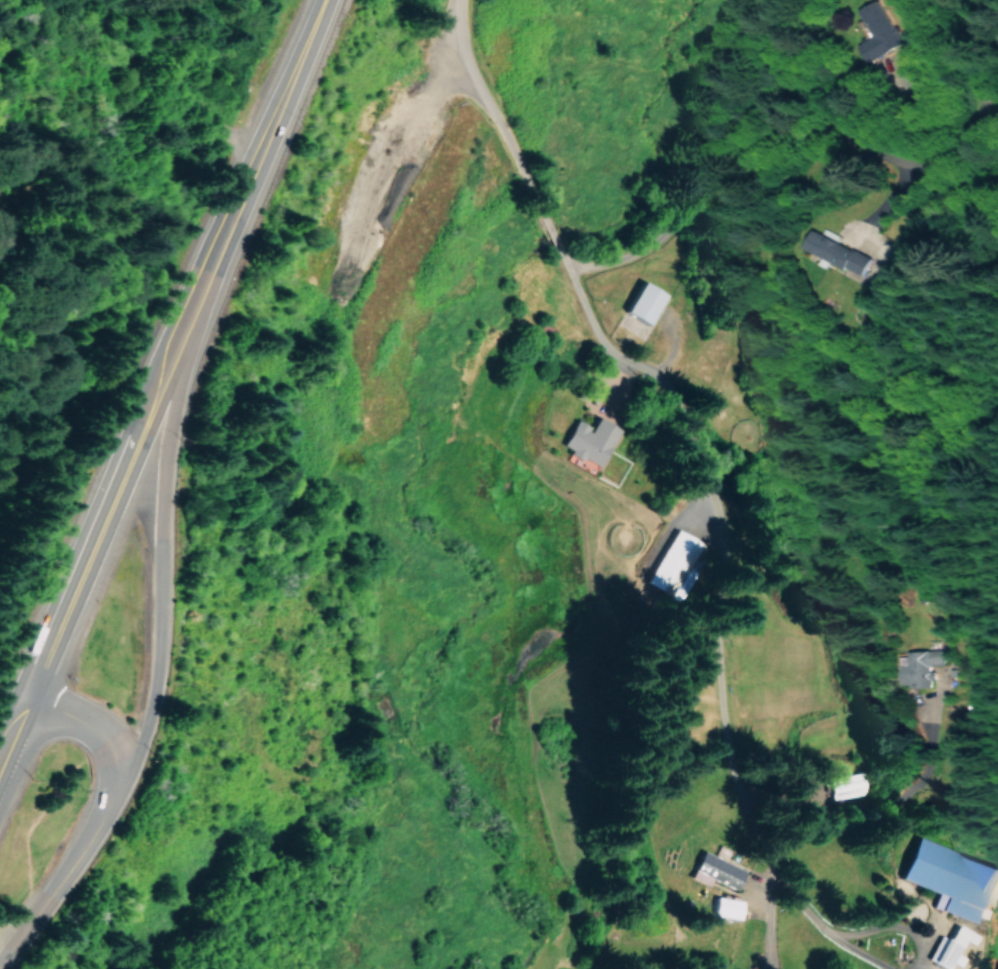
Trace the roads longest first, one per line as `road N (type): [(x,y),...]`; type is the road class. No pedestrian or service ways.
road 1 (residential): [(462,0),(459,33),(476,77),(603,355),(688,385),(750,432),(943,634),(948,695),(902,787)]
road 2 (trunk): [(322,0),(32,697)]
road 3 (trunk): [(117,789),(137,753),(159,658),(166,452),(181,345)]
road 4 (residential): [(603,355),(643,298),(779,215),(838,200),(997,210)]
road 5 (secondary): [(0,968),(86,848),(117,789)]
road 6 (trunk): [(32,697),(99,733),(115,758),(117,789)]

